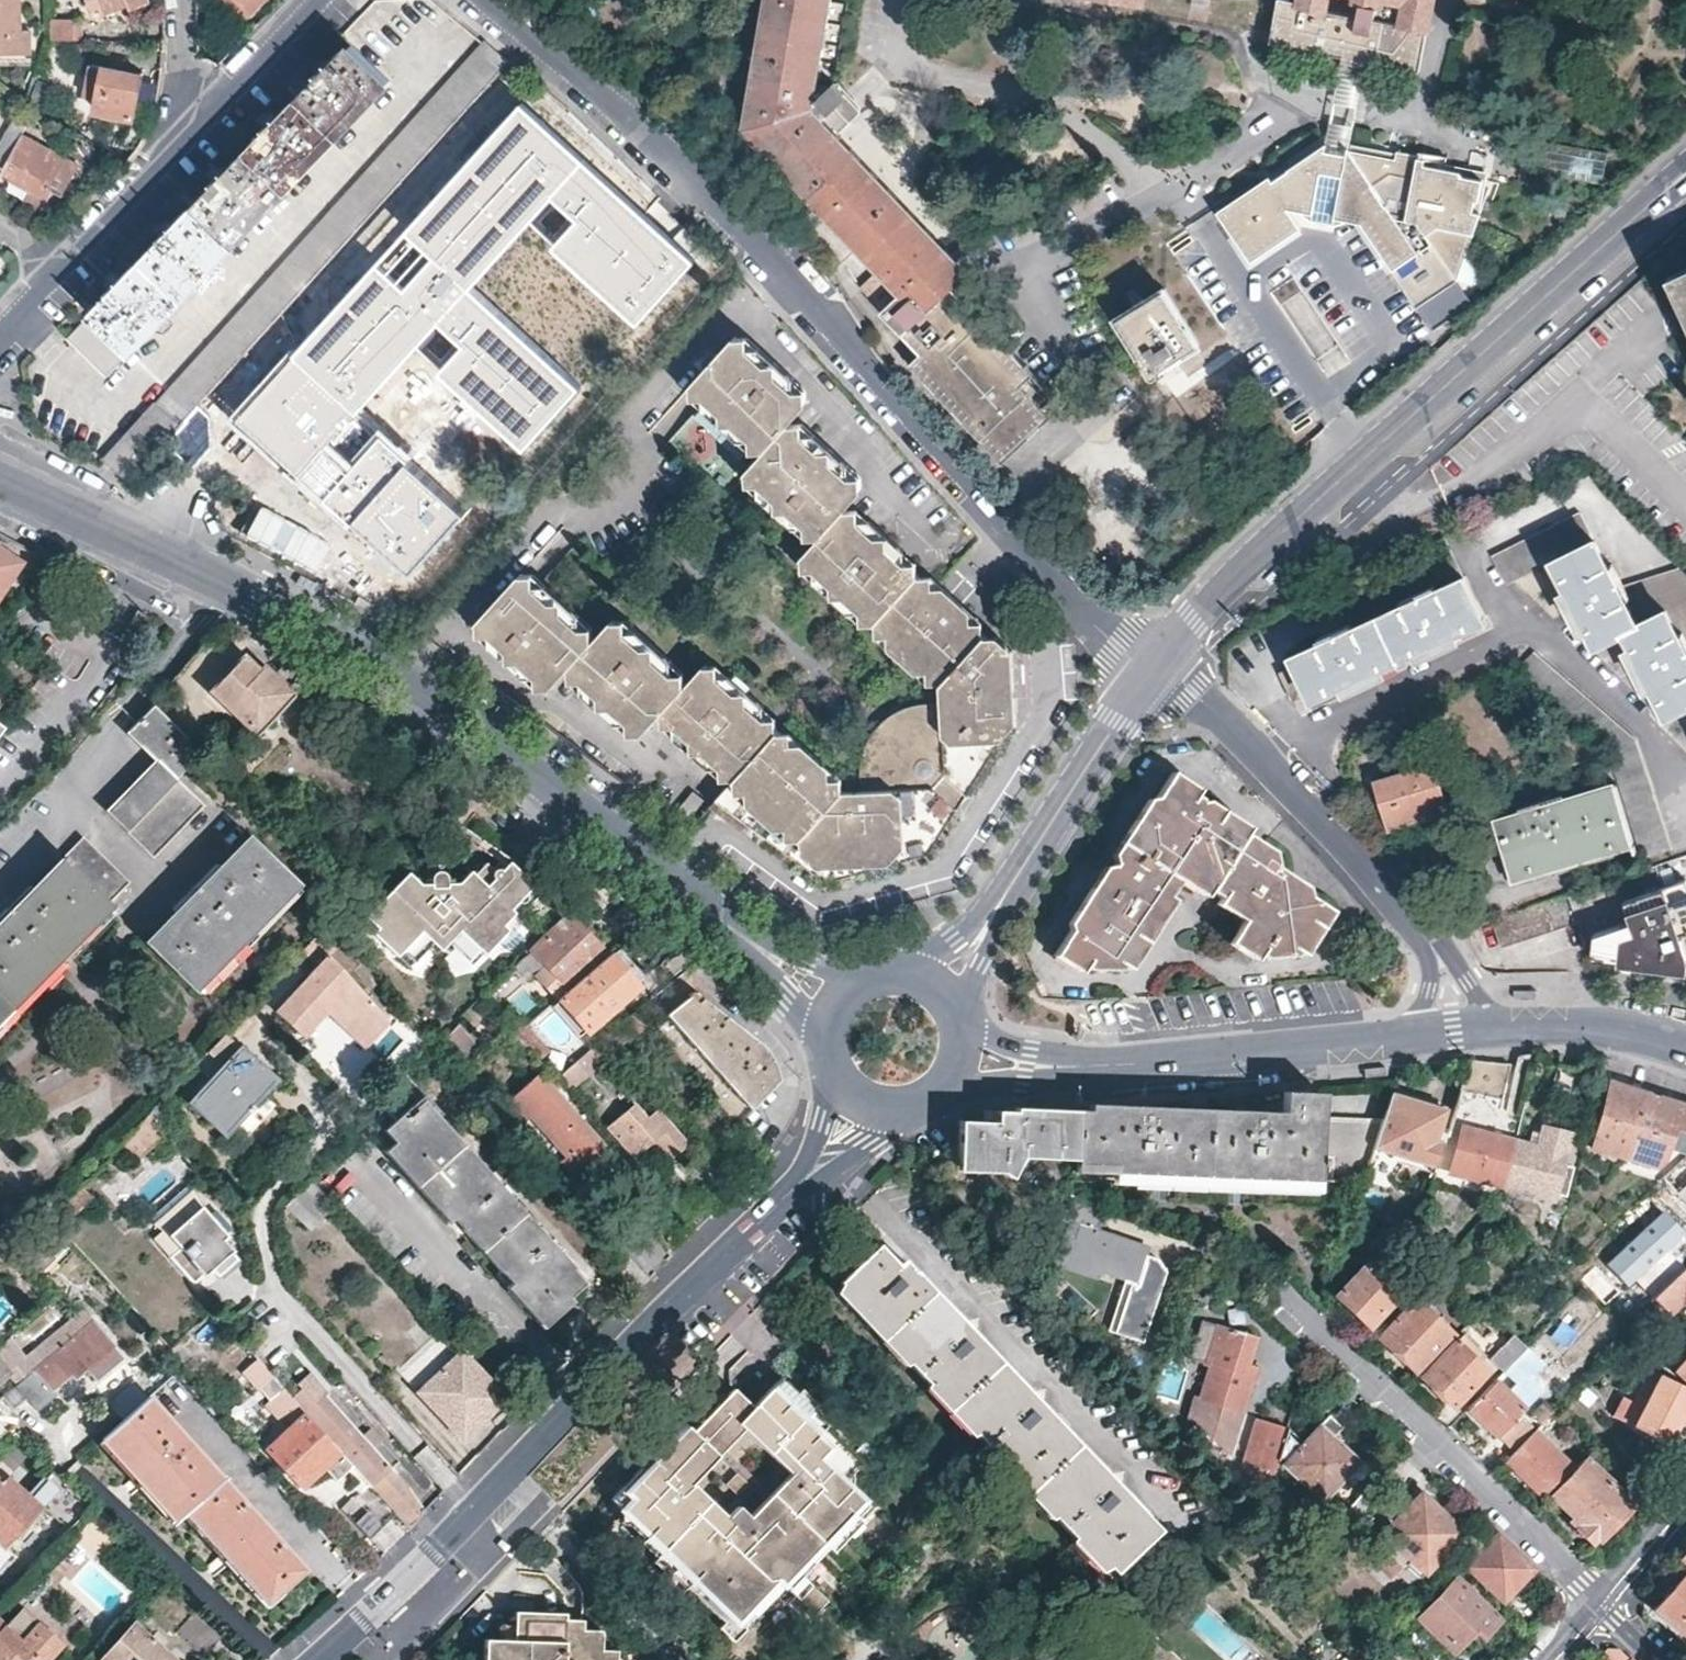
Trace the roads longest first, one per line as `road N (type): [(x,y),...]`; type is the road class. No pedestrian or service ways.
road 1 (residential): [(1685,174),(1285,532),(1156,665)]
road 2 (tertiary): [(318,1659),(769,1211)]
road 3 (residential): [(1075,606),(1047,640),(1044,710),(937,869),(820,900),(725,831),(709,834),(677,875)]
road 4 (secondary): [(0,483),(410,685)]
road 5 (residential): [(452,619),(724,310),(751,312)]
road 6 (residential): [(1281,1306),(1602,1601)]
road 7 (residential): [(793,285),(925,447),(1075,606)]
road 8 (residential): [(486,0),(590,87),(793,285)]
road 9 (residential): [(1156,665),(1244,738),(1388,889),(1433,948)]
road 10 (secondary): [(1081,1065),(1423,1032)]
road 11 (secondary): [(410,685),(677,875)]
road 12 (residential): [(751,312),(945,546)]
road 13 (residential): [(1156,665),(996,909)]
road 14 (residential): [(452,619),(469,643),(656,776)]
road 15 (residential): [(60,269),(204,118)]
road 16 (secondary): [(1488,1027),(1622,1028),(1685,1044)]
road 17 (tertiary): [(769,1211),(851,1160),(898,1111)]
road 18 (tertiary): [(832,1065),(823,1124),(769,1211)]
road 19 (residential): [(204,118),(315,0)]
road 20 (secondary): [(935,1099),(1081,1065)]
road 21 (secondary): [(729,925),(828,1036)]
road 22 (secondary): [(858,986),(809,970),(729,925)]
road 23 (residential): [(1685,1503),(1602,1601)]
road 24 (residential): [(181,0),(181,81),(187,104),(204,118)]
road 25 (secondary): [(1081,1065),(1007,1046),(963,1022)]

